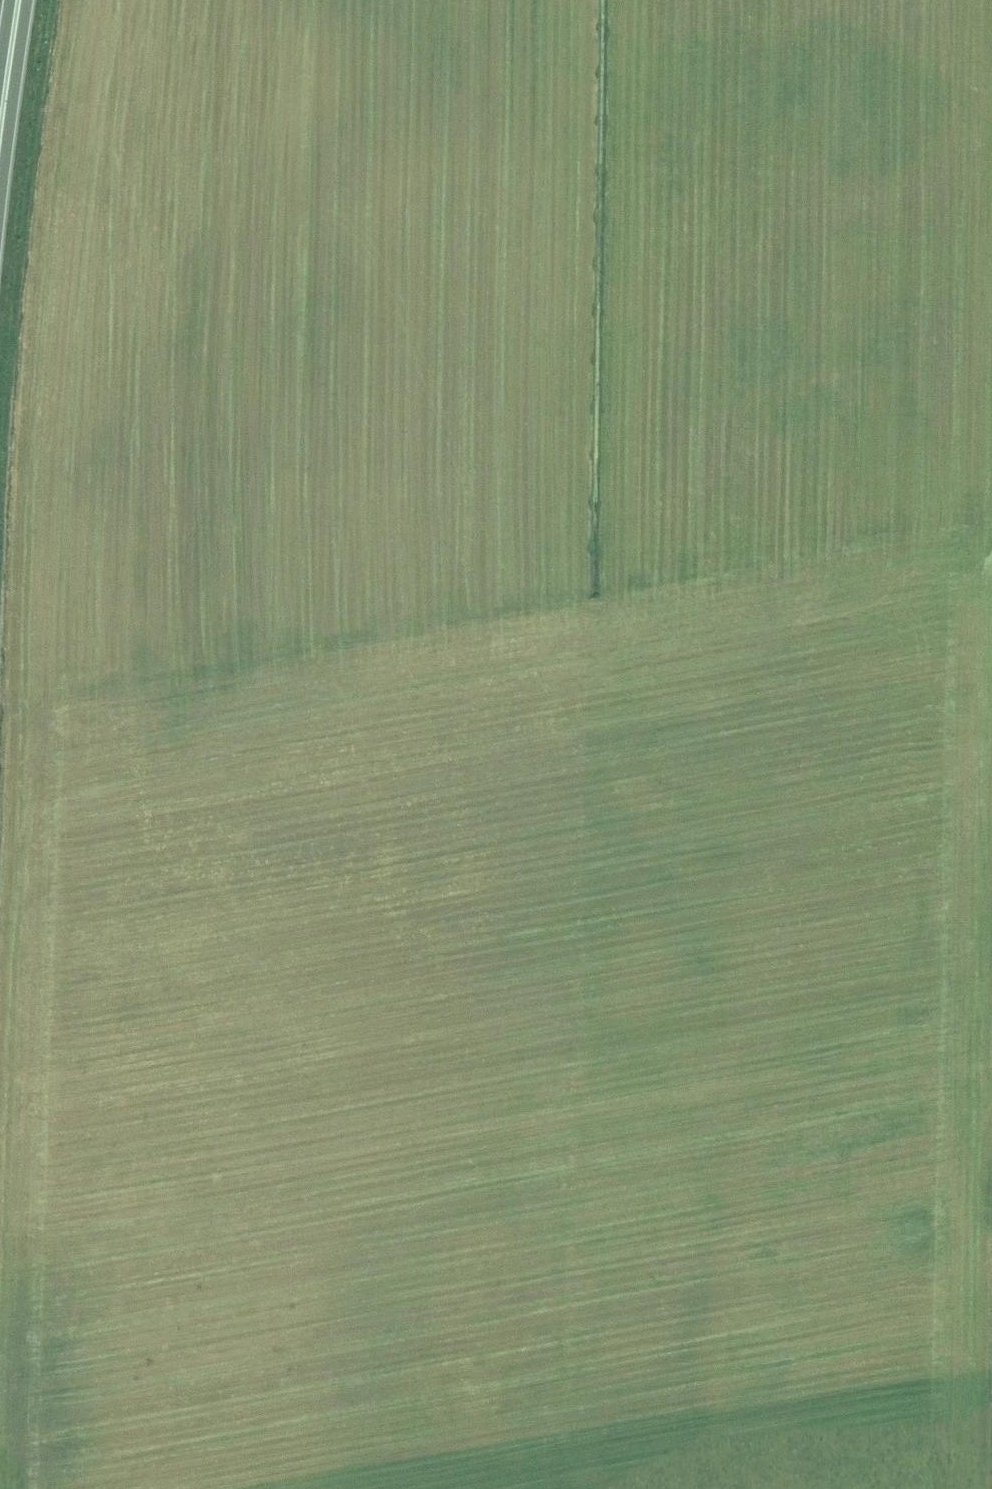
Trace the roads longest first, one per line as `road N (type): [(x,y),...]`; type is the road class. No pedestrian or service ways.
road 1 (trunk): [(0,128),(19,0)]

